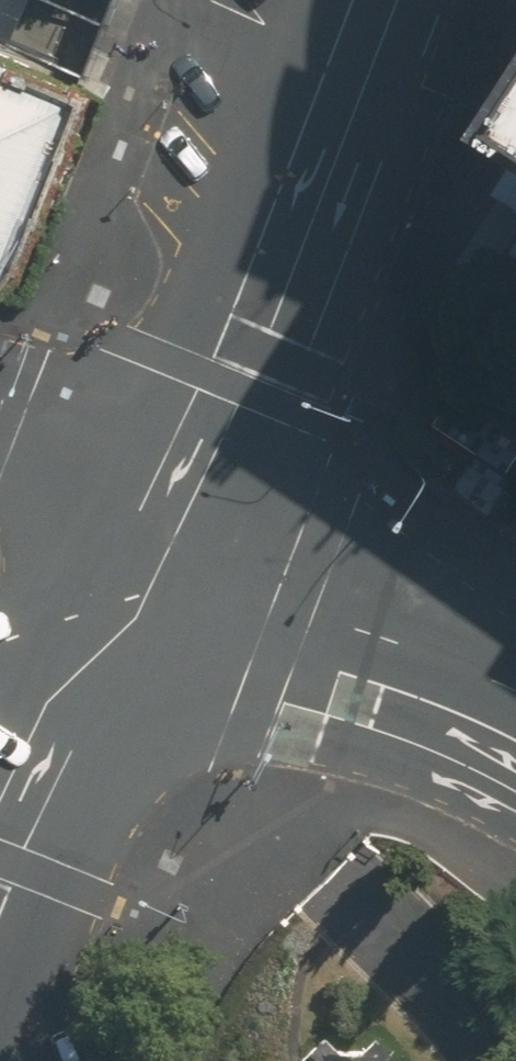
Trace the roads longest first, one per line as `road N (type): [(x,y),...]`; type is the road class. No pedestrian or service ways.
road 1 (tertiary): [(353,0),(229,321),(131,611)]
road 2 (secondary): [(515,738),(398,686),(131,611)]
road 3 (unclassified): [(131,611),(0,912)]
road 4 (unclassified): [(0,403),(74,476),(131,611)]
road 5 (secondary): [(0,674),(131,611)]

